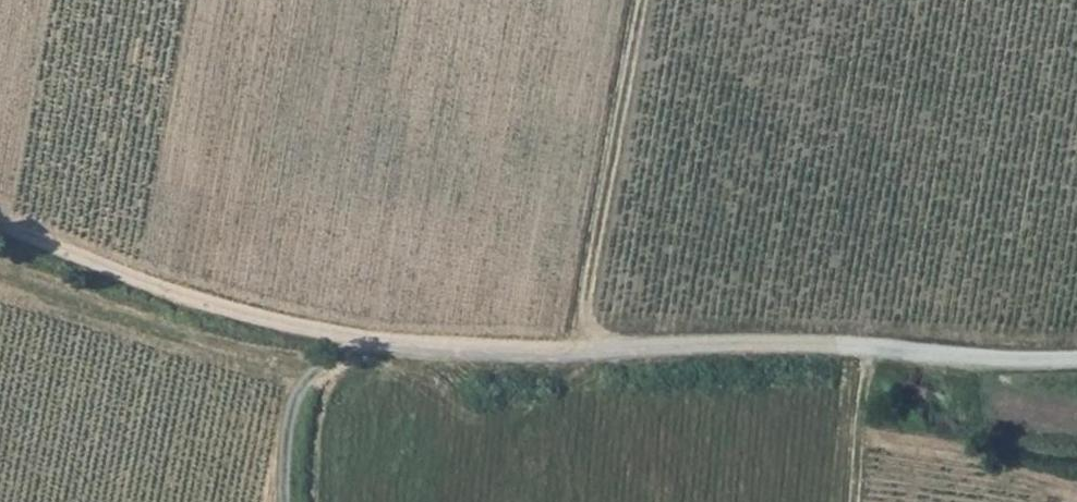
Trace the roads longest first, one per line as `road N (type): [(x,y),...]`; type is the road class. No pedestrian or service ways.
road 1 (track): [(0,227),(194,301),(323,336),(489,356),(579,352)]
road 2 (track): [(579,352),(723,345),(1076,359)]
road 3 (track): [(635,0),(579,352)]
road 4 (track): [(285,501),(289,405),(315,372),(363,343)]

